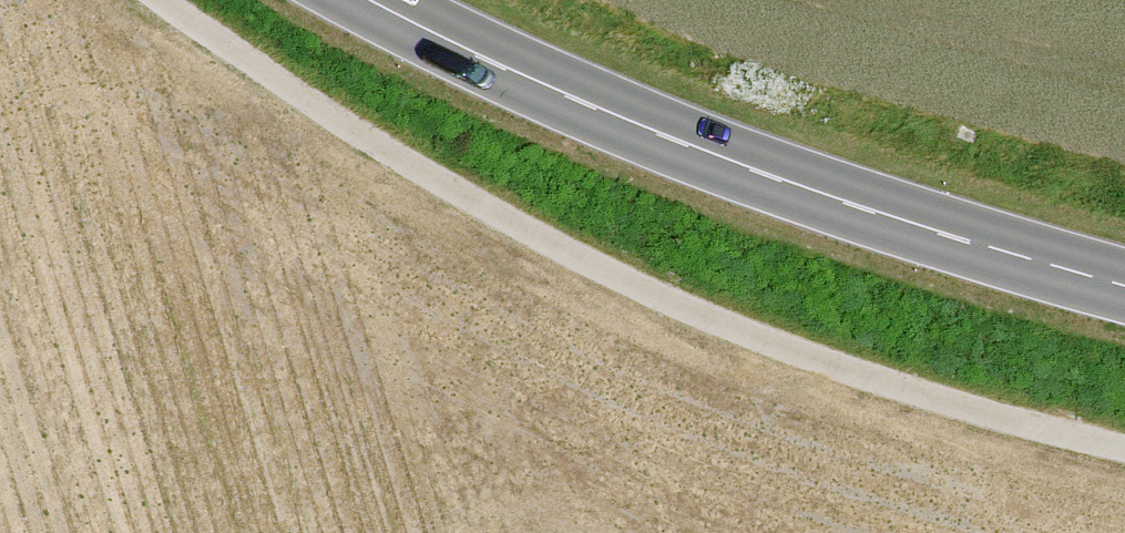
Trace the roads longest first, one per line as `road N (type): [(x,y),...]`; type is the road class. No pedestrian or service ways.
road 1 (track): [(1124,451),(872,377),(644,291),(451,189),(153,0)]
road 2 (secondary): [(1124,286),(774,177),(616,116),(368,0)]

